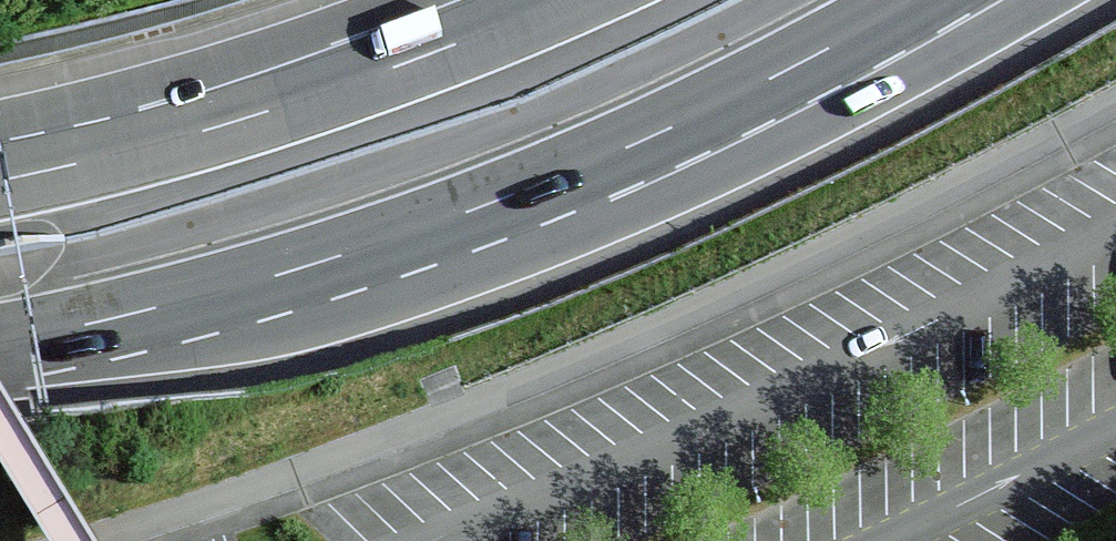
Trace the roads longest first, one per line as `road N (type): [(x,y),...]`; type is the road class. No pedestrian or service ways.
road 1 (motorway): [(0,342),(315,264),(595,162)]
road 2 (motorway): [(560,0),(263,113),(0,181)]
road 3 (motorway): [(595,162),(808,90),(1027,0)]
road 4 (motorway): [(595,162),(913,0)]

